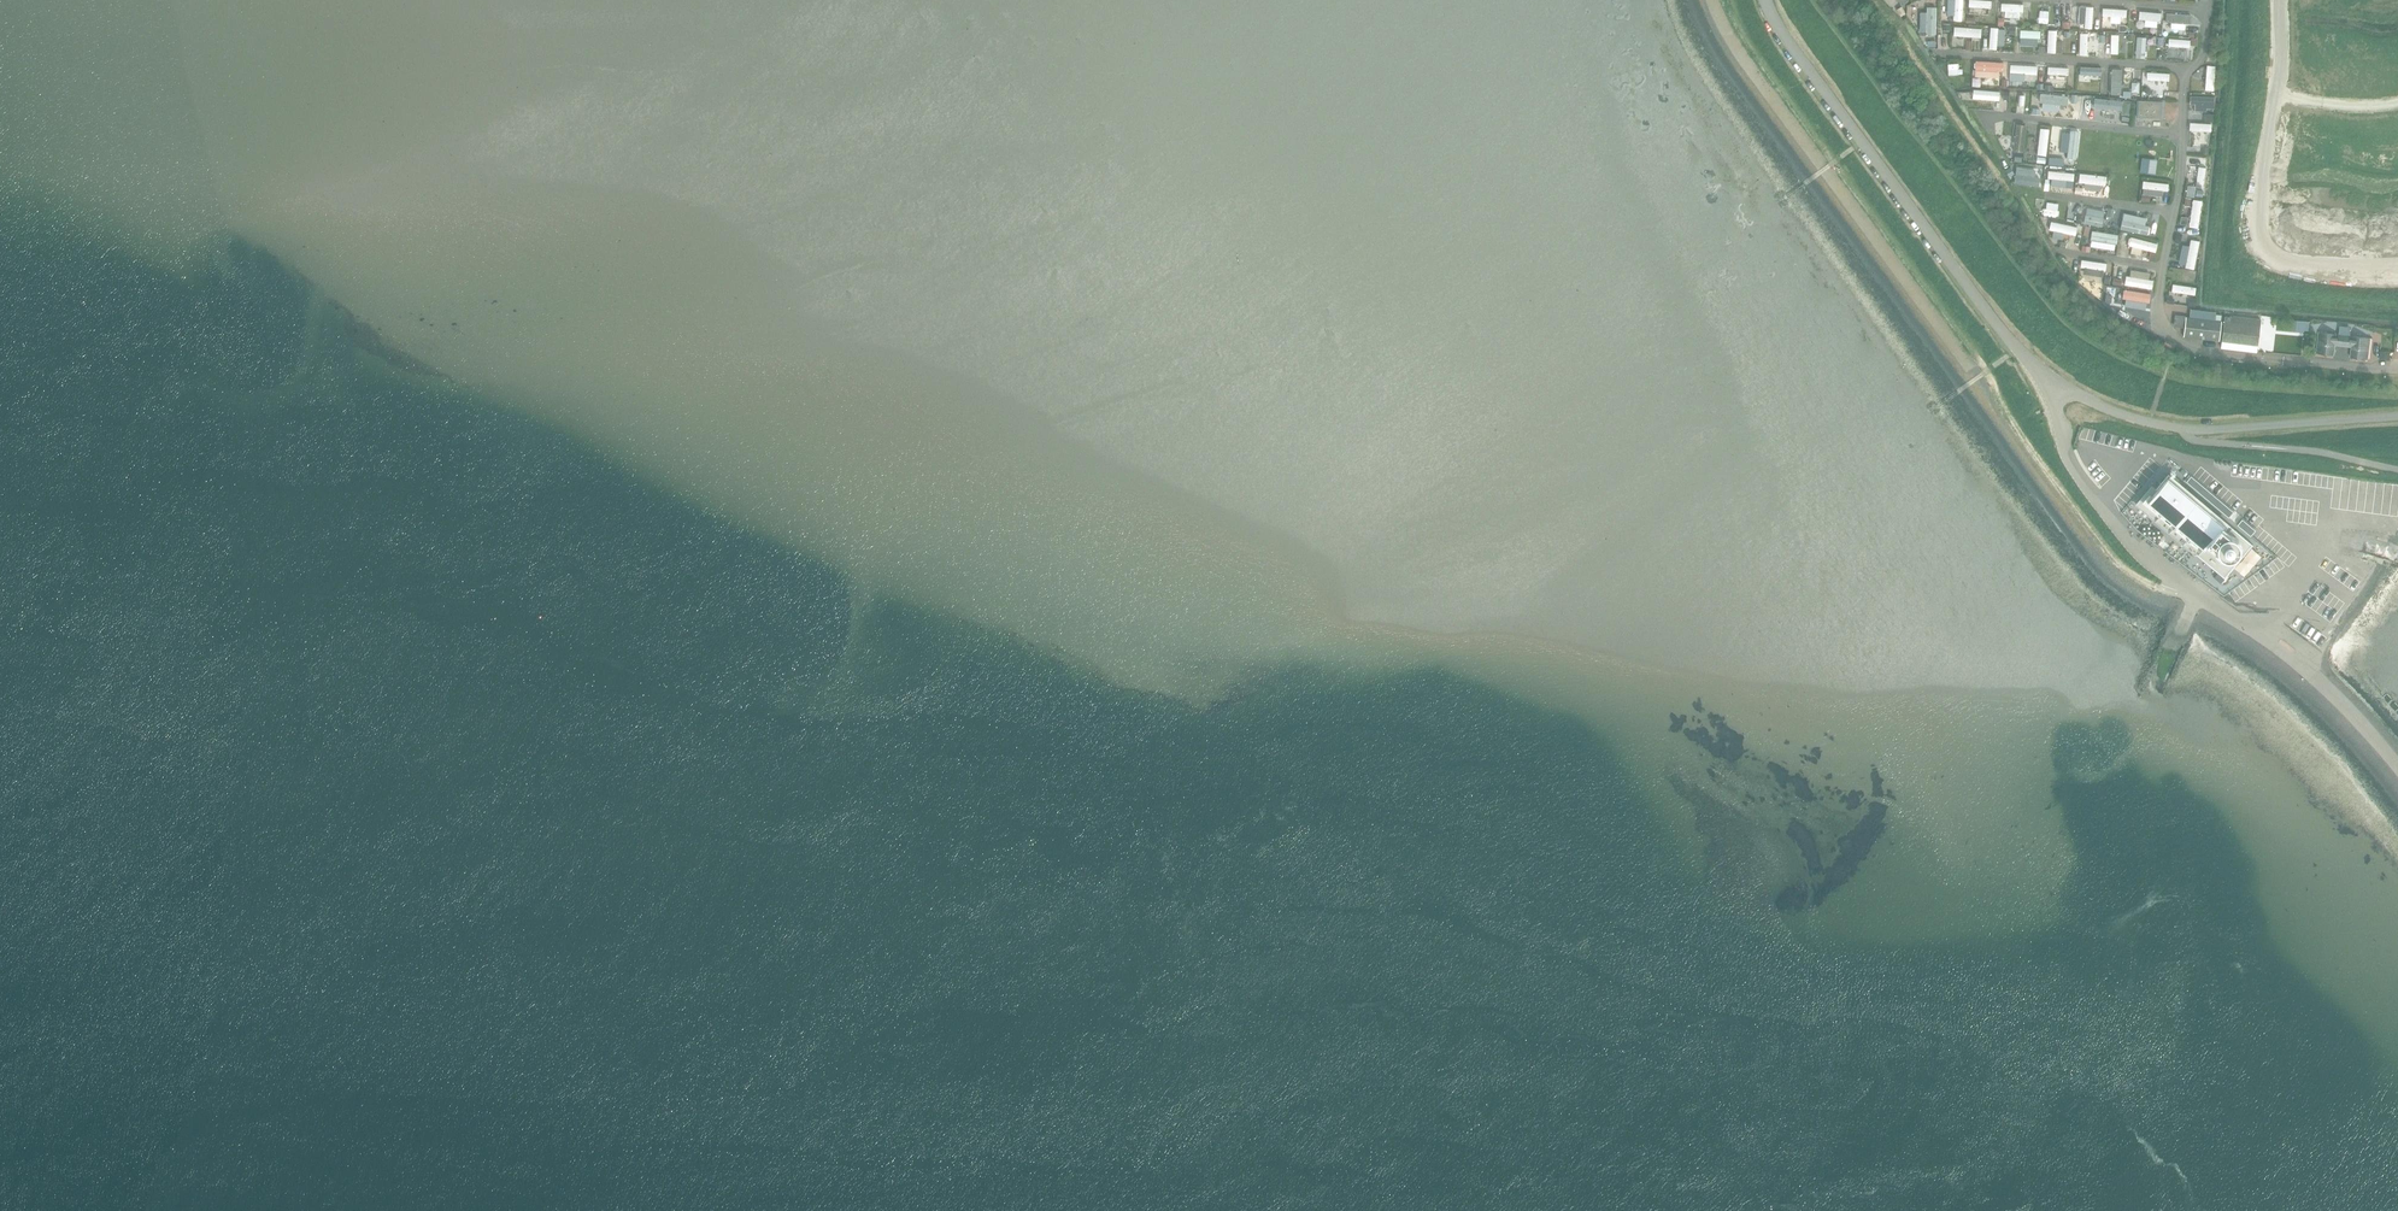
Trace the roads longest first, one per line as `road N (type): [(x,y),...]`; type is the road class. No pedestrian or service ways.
road 1 (unclassified): [(2397,763),(2298,661),(2265,634),(2181,589),(2107,518),(2070,469),(2050,382)]
road 2 (unclassified): [(1766,0),(1857,139),(2050,382)]
road 3 (unclassified): [(2050,382),(2151,422),(2207,431),(2397,415)]

